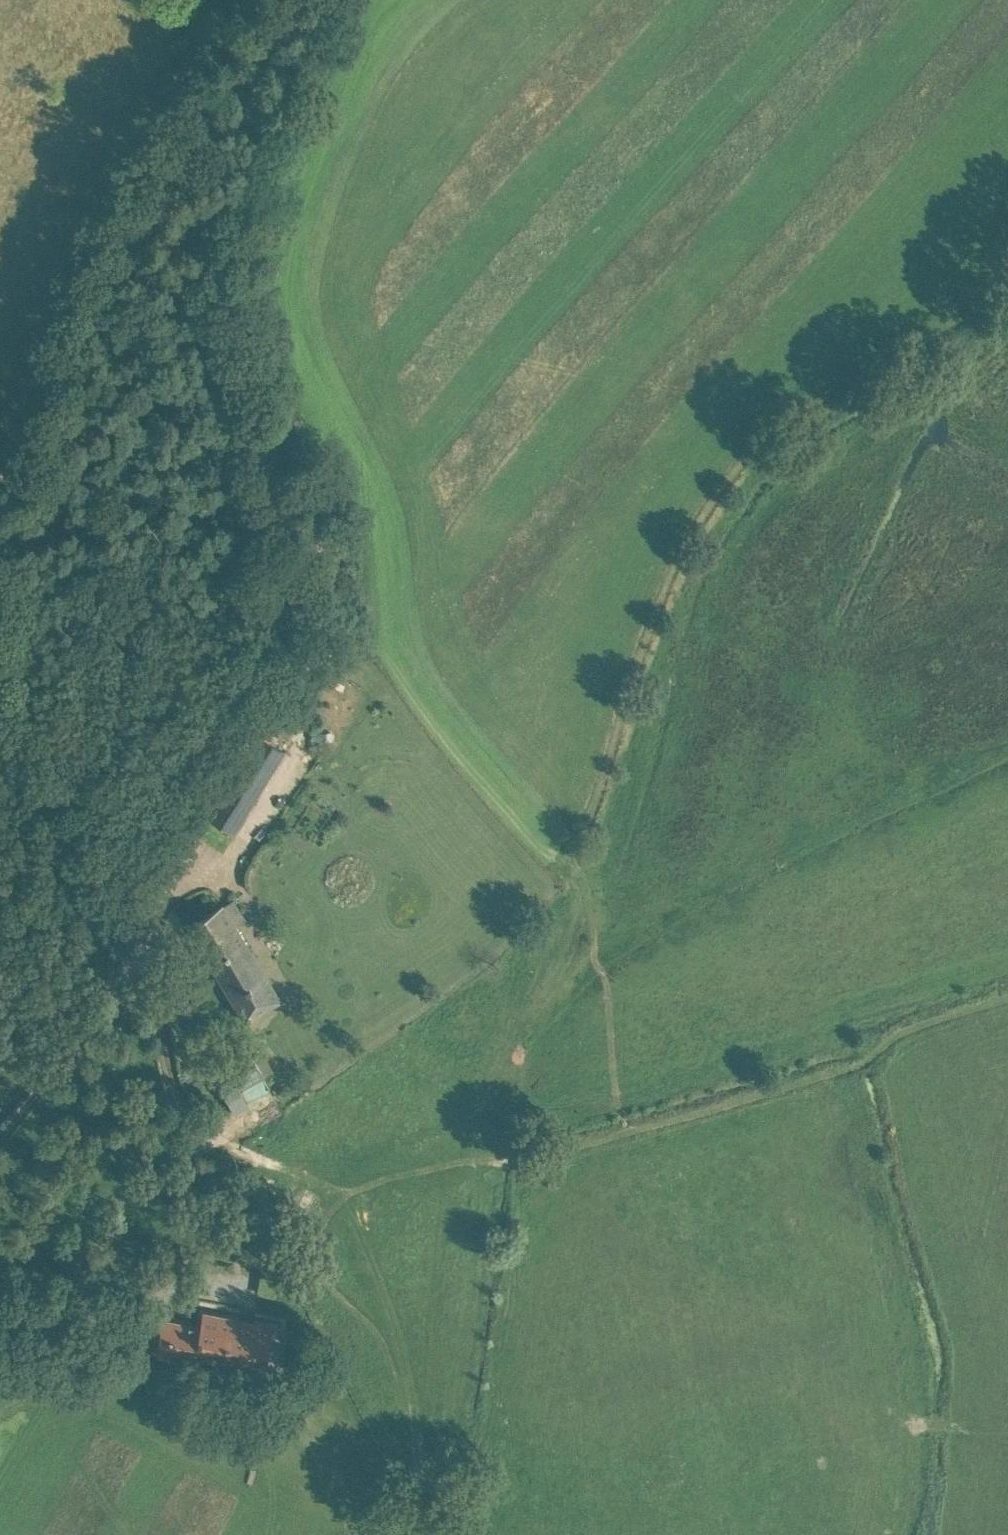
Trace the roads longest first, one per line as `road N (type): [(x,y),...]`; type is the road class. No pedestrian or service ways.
road 1 (track): [(0,505),(93,229),(157,120),(254,0)]
road 2 (track): [(150,949),(0,684)]

